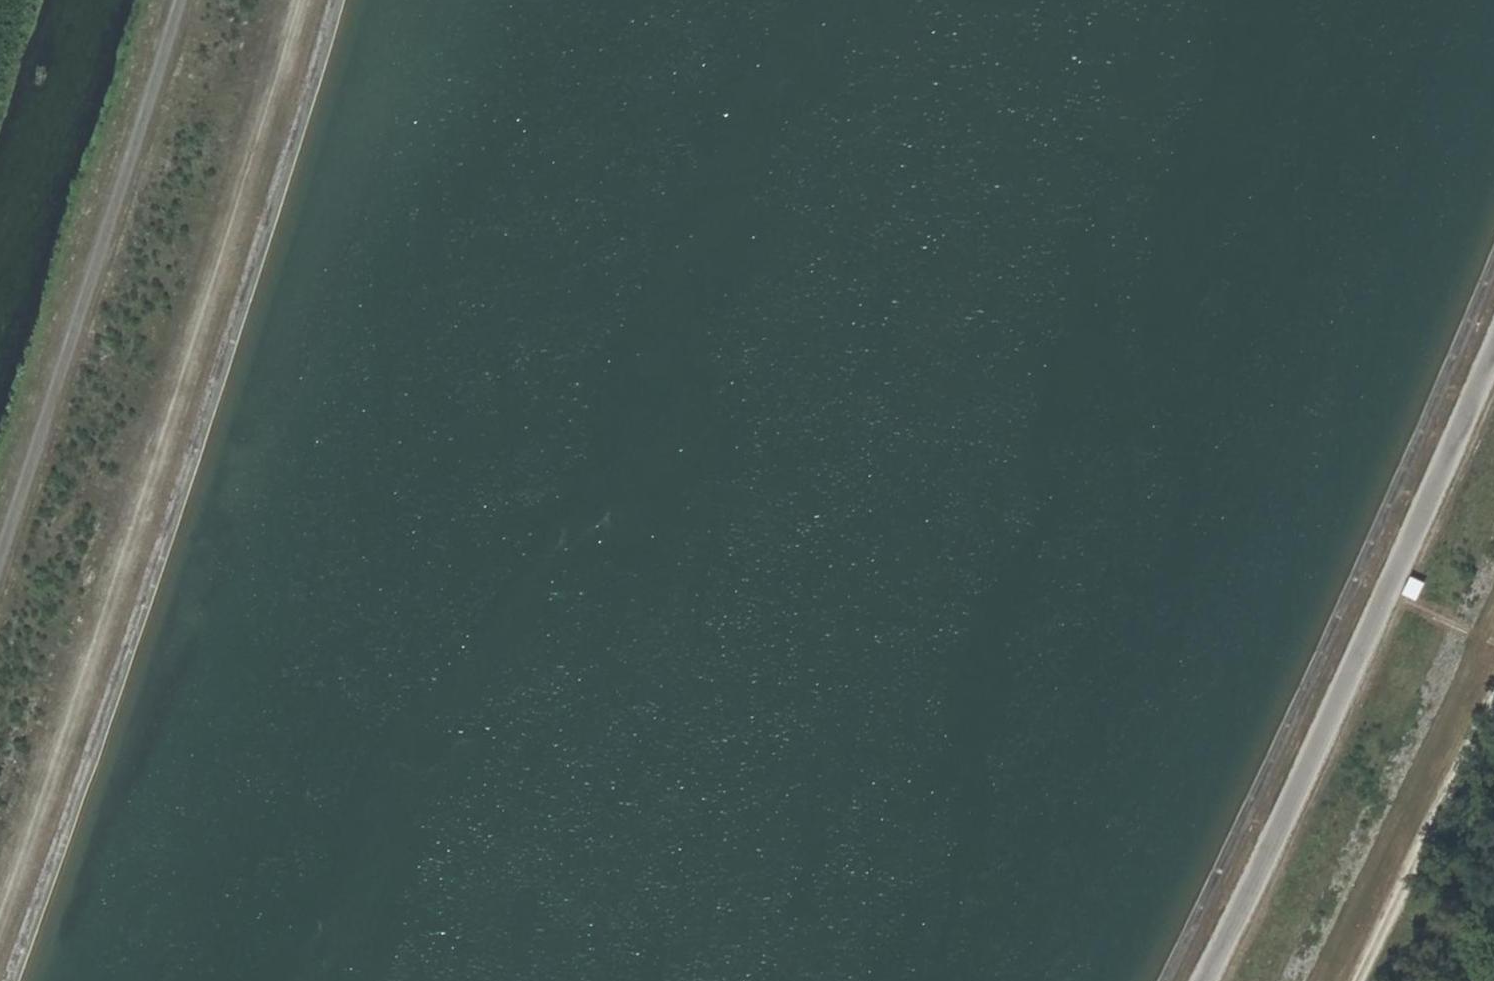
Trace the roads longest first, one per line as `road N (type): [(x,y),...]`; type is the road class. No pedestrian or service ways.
road 1 (track): [(0,872),(297,0)]
road 2 (track): [(183,0),(0,539)]
road 3 (track): [(1350,980),(1448,807),(1493,702)]

